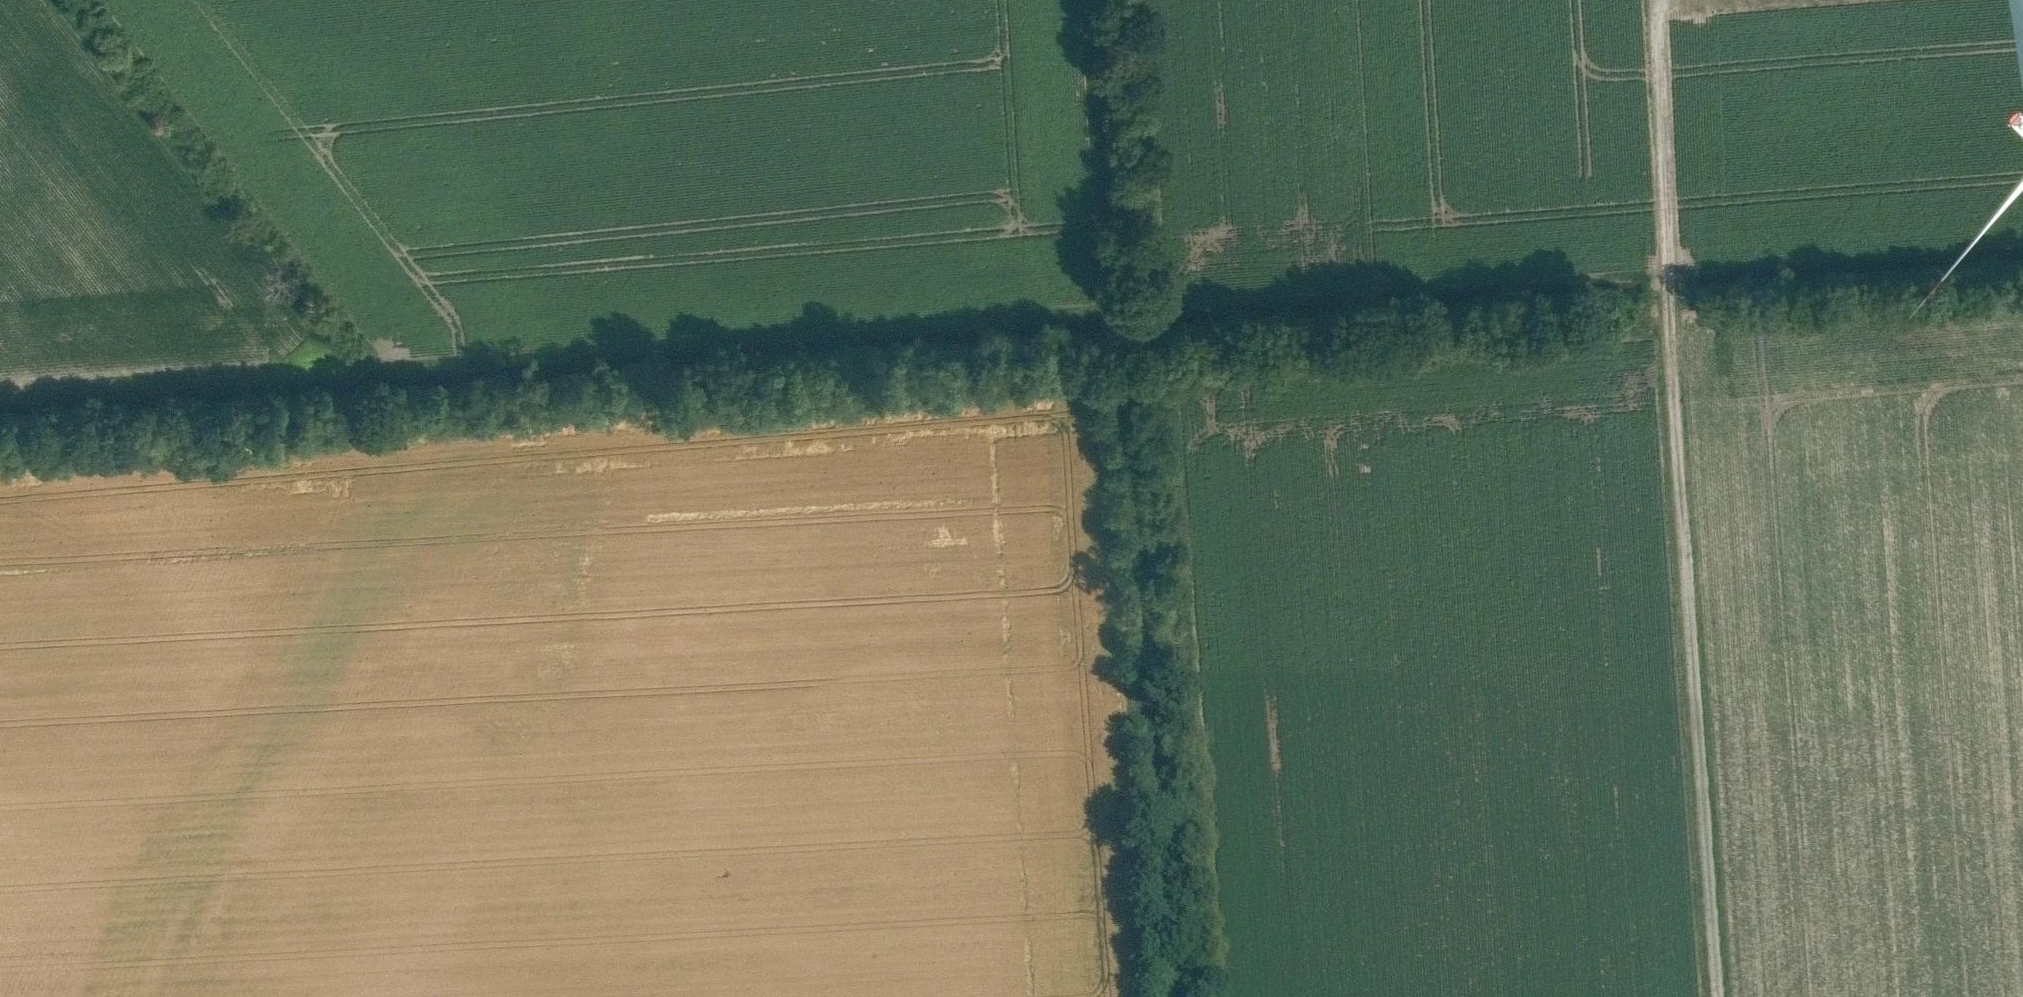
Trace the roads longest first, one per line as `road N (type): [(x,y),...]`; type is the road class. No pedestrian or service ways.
road 1 (track): [(1100,0),(1172,996)]
road 2 (track): [(1658,0),(1719,996)]

